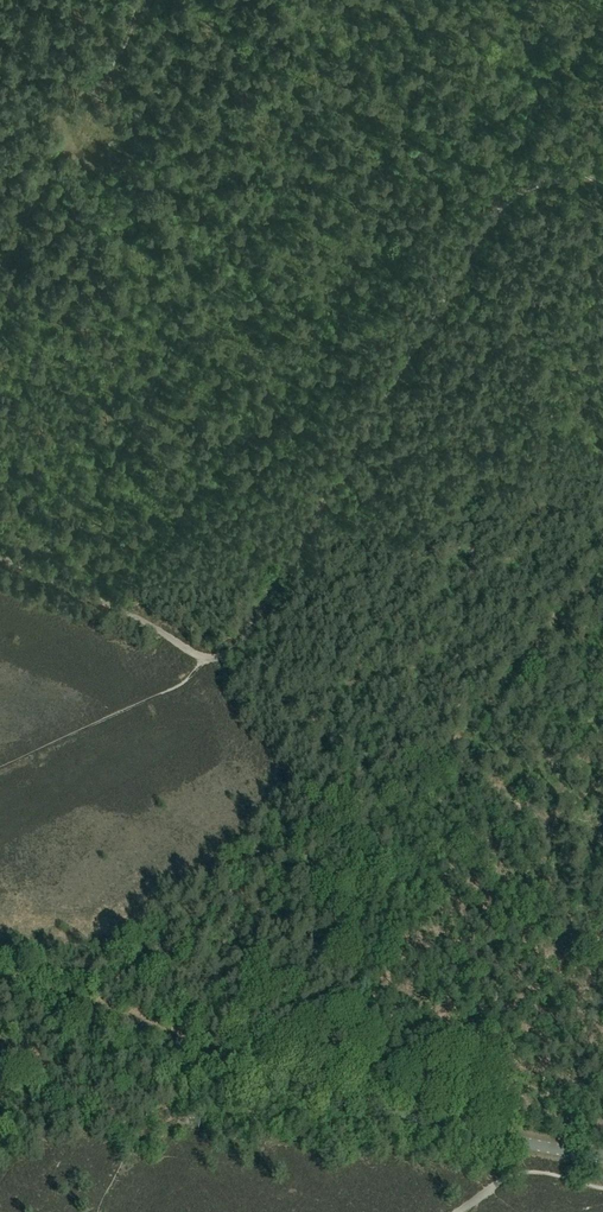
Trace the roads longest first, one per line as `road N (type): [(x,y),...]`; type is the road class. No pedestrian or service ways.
road 1 (track): [(0,769),(243,642),(493,213),(527,194),(602,180)]
road 2 (tertiary): [(602,1157),(357,1104),(0,975)]
road 3 (track): [(0,556),(215,658)]
road 4 (track): [(456,1211),(523,1171),(602,1186)]

